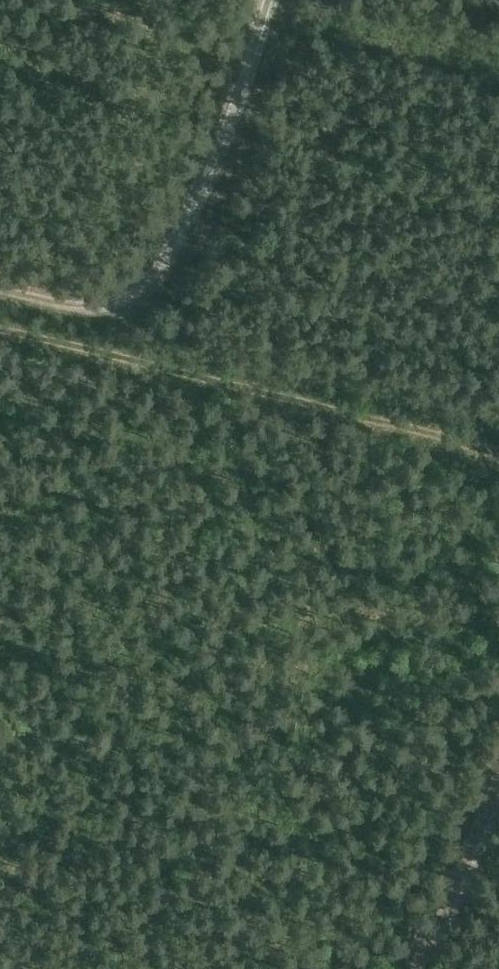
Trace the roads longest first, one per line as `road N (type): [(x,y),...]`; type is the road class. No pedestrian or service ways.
road 1 (track): [(0,329),(410,427),(498,456)]
road 2 (track): [(419,968),(498,778)]

